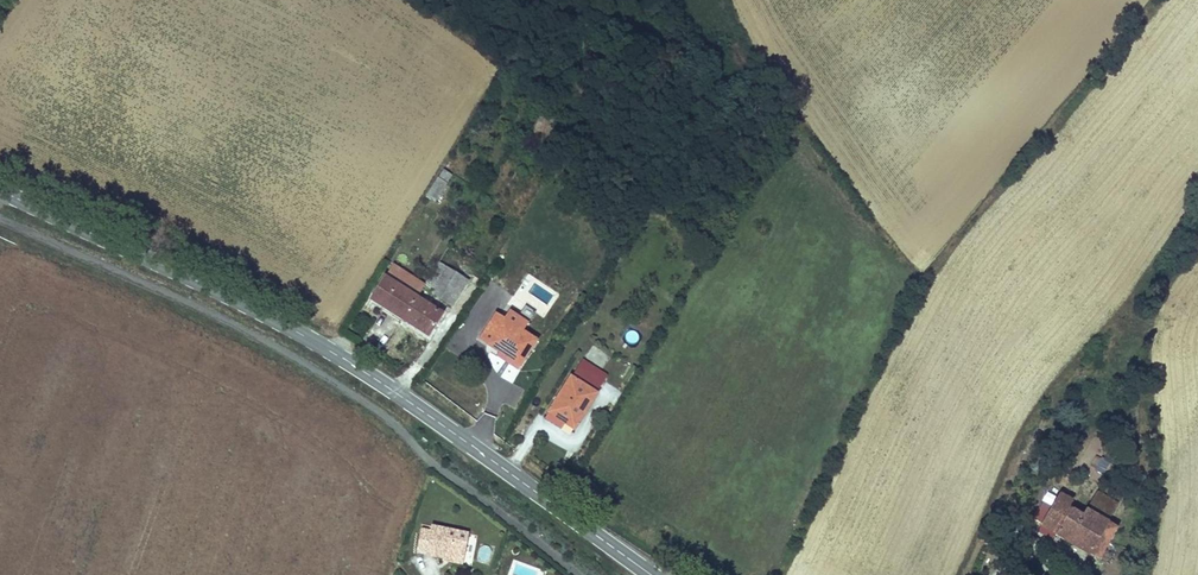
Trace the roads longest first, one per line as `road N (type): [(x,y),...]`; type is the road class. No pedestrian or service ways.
road 1 (secondary): [(0,191),(301,335),(649,574)]

